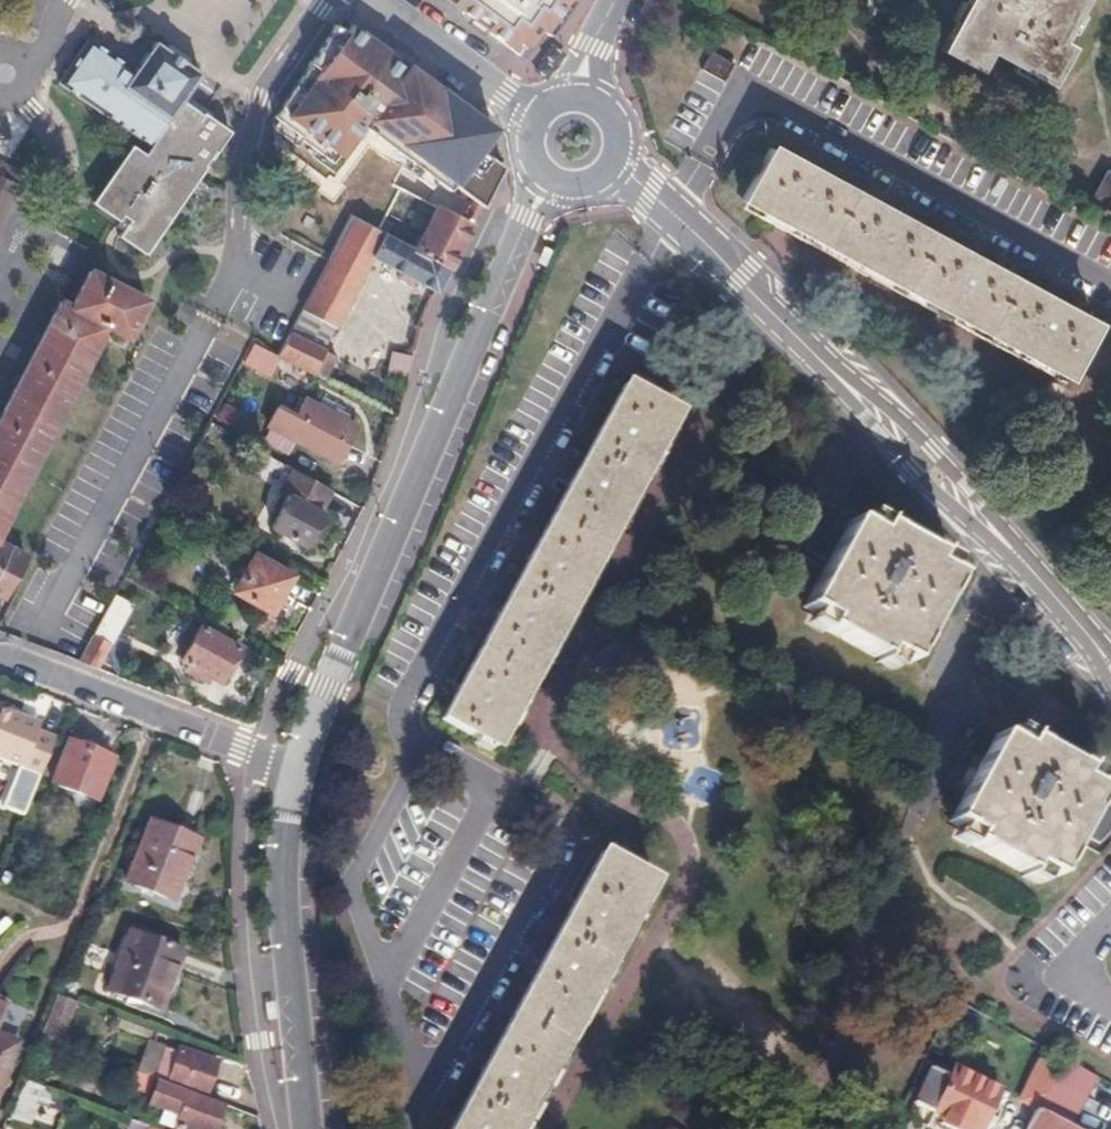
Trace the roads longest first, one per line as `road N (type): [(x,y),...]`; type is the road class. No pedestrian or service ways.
road 1 (tertiary): [(616,161),(818,352),(1110,670)]
road 2 (tertiary): [(297,770),(339,650),(549,180)]
road 3 (tertiary): [(307,1128),(283,897),(297,770)]
road 4 (residential): [(297,770),(0,656)]
road 5 (residential): [(379,0),(534,121)]
road 6 (residential): [(1110,922),(1063,973),(1110,1000)]

